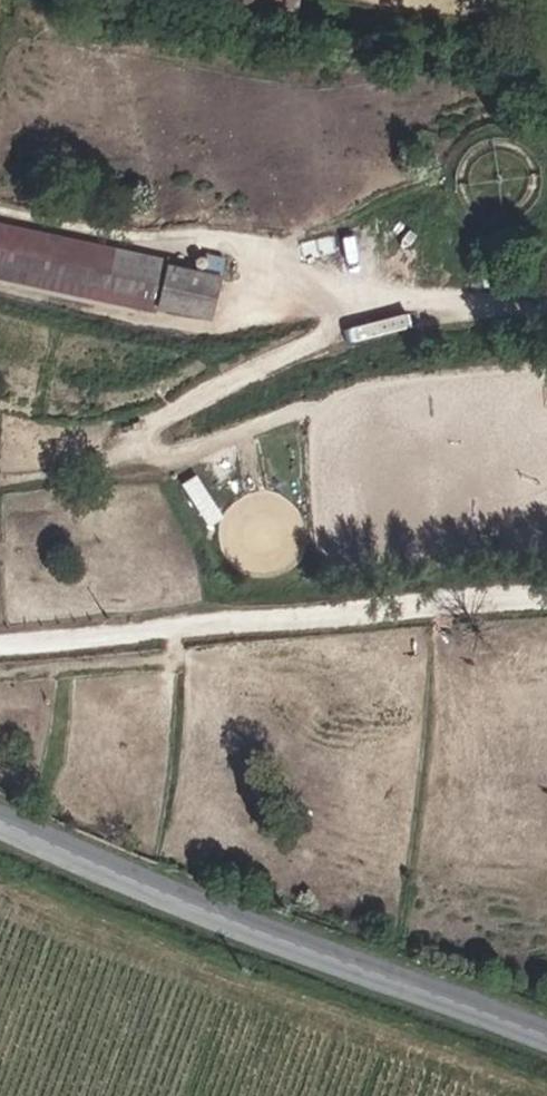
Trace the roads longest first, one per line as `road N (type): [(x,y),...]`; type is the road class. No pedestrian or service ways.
road 1 (tertiary): [(0,819),(198,908),(546,1035)]
road 2 (track): [(546,1095),(0,899)]
road 3 (track): [(546,322),(395,325),(328,341),(57,470),(0,476)]
road 4 (track): [(0,648),(546,601)]

